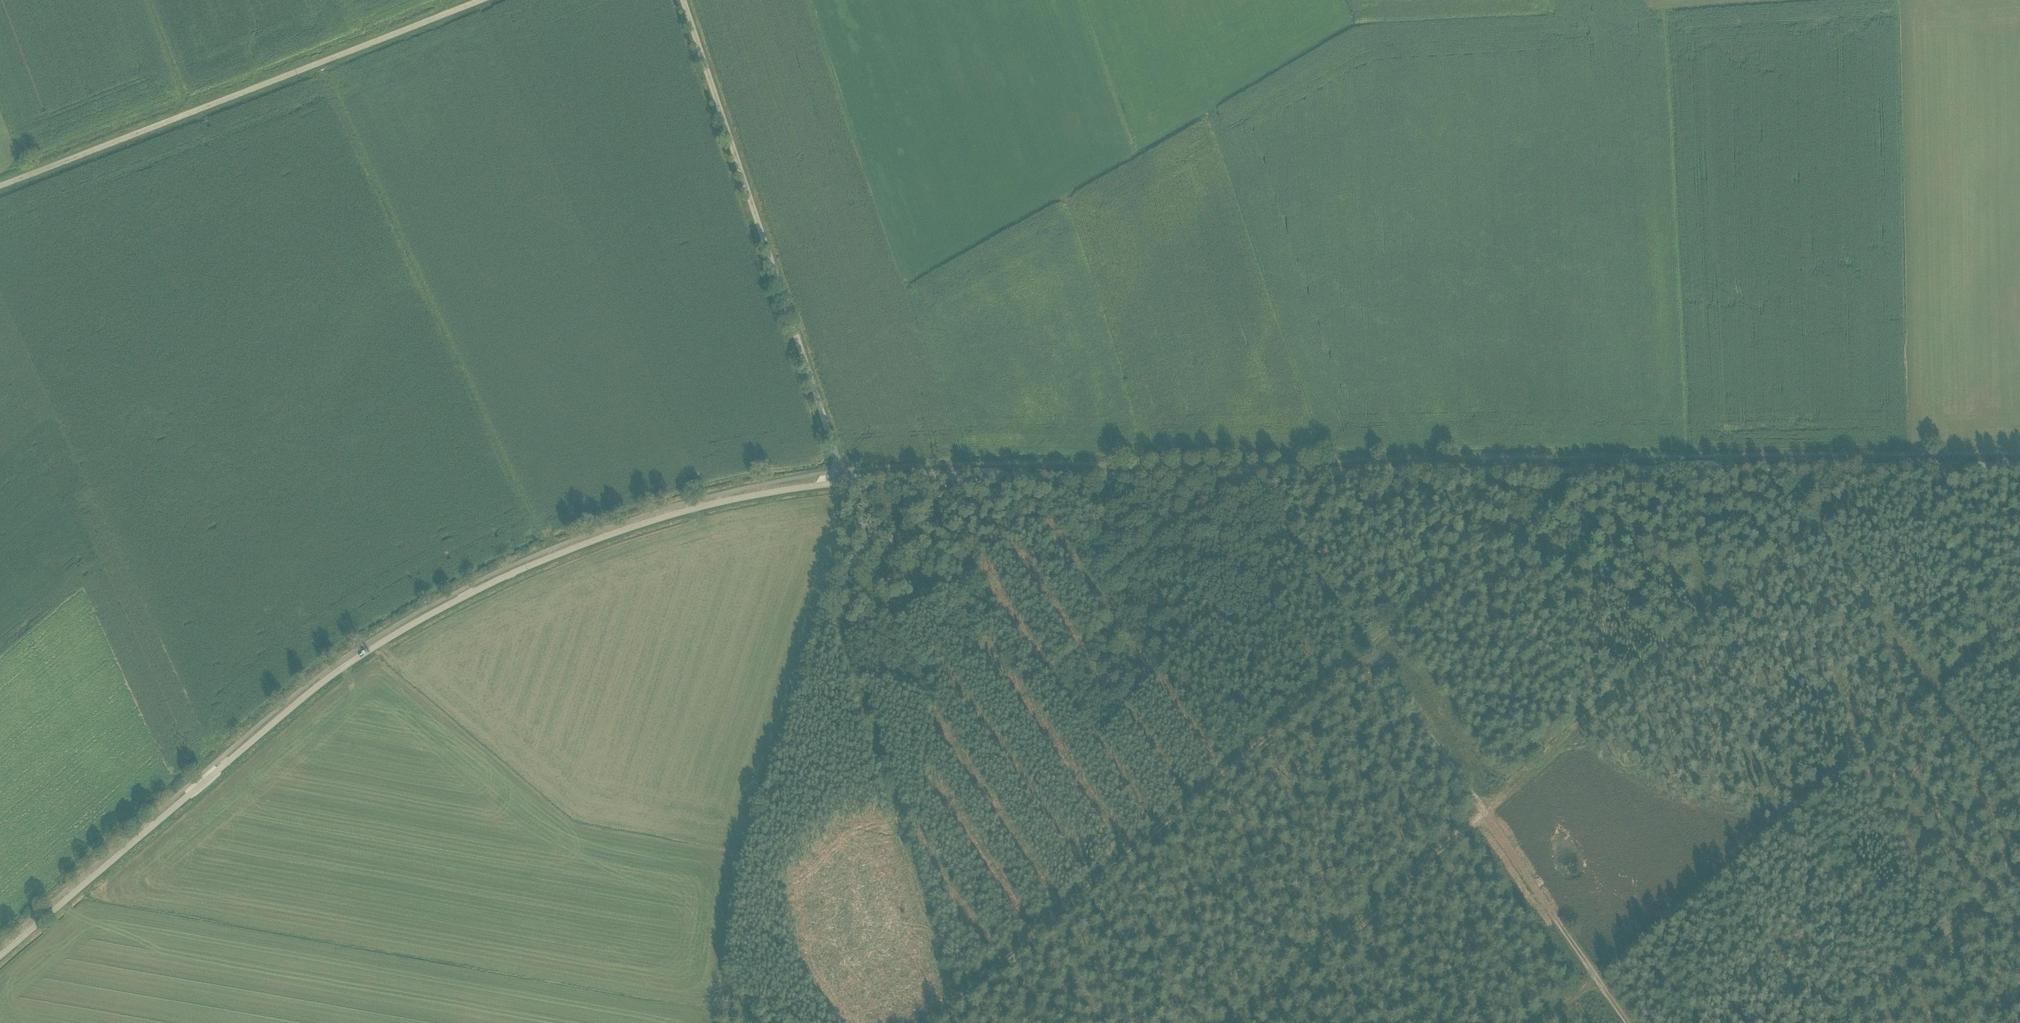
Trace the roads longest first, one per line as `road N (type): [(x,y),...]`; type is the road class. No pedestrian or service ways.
road 1 (unclassified): [(847,475),(2019,462)]
road 2 (unclassified): [(0,957),(327,673),(429,608),(578,543),(714,499),(847,475)]
road 3 (unclassified): [(0,186),(488,0)]
road 4 (unclassified): [(683,0),(847,475)]
road 5 (track): [(1627,1022),(1556,920)]

